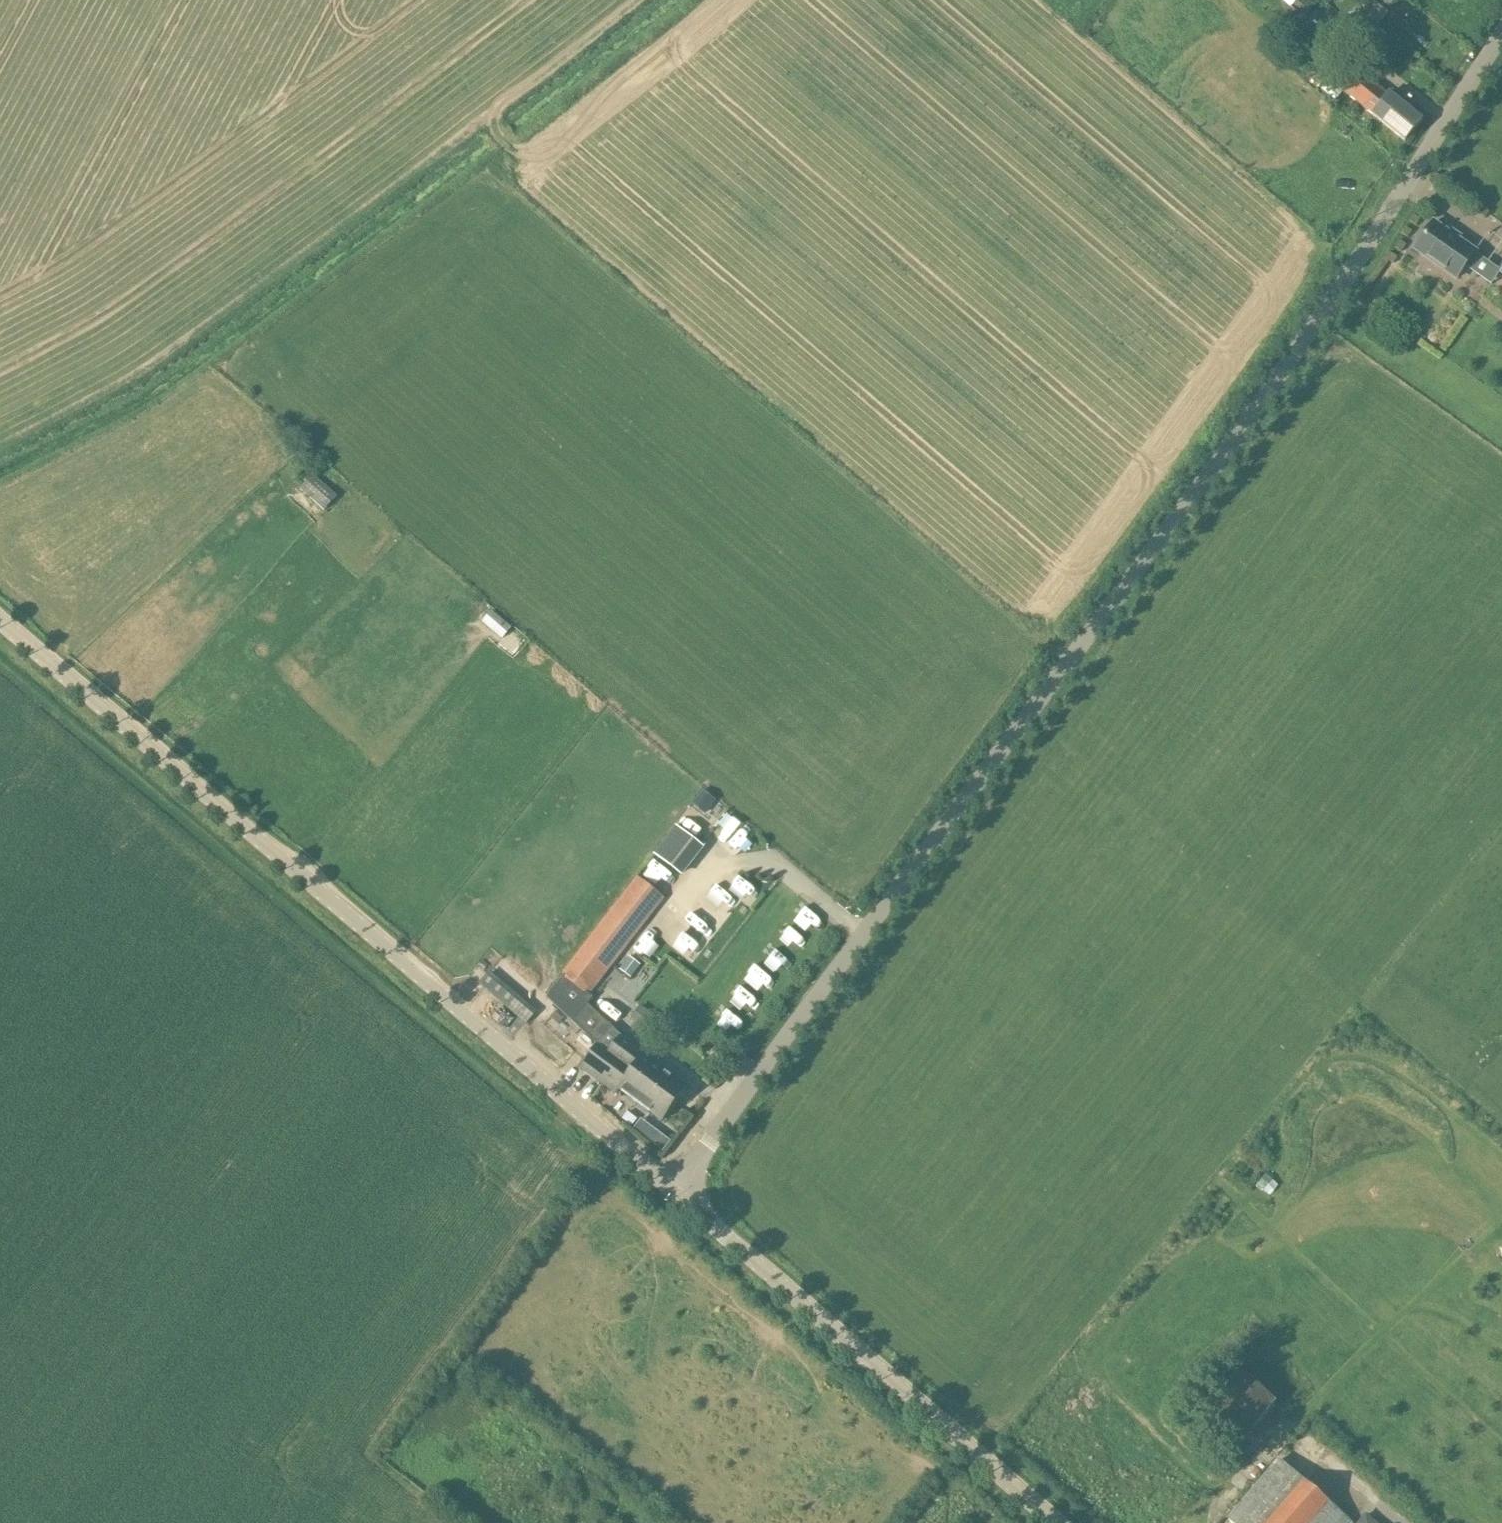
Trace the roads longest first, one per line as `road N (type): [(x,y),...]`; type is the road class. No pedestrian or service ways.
road 1 (unclassified): [(675,1188),(1287,366),(1501,36)]
road 2 (unclassified): [(675,1188),(0,622)]
road 3 (unclassified): [(1052,1522),(675,1188)]

